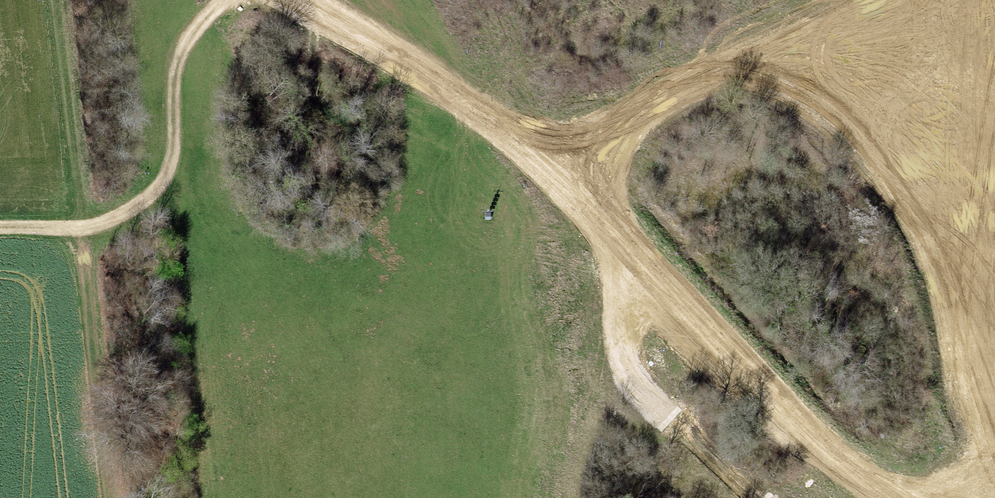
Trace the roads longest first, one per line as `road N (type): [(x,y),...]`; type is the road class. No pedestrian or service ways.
road 1 (track): [(302,0),(422,67),(560,164),(754,380),(845,464),(899,497)]
road 2 (track): [(560,164),(712,74),(878,23),(921,0)]
road 3 (track): [(223,0),(180,58),(172,161),(160,184),(110,223),(0,228)]
road 4 (track): [(712,74),(786,78),(875,143),(965,296)]
road 5 (track): [(623,240),(616,345),(631,379),(754,497)]
road 6 (track): [(560,164),(485,0)]
road 7 (track): [(994,151),(965,296)]

